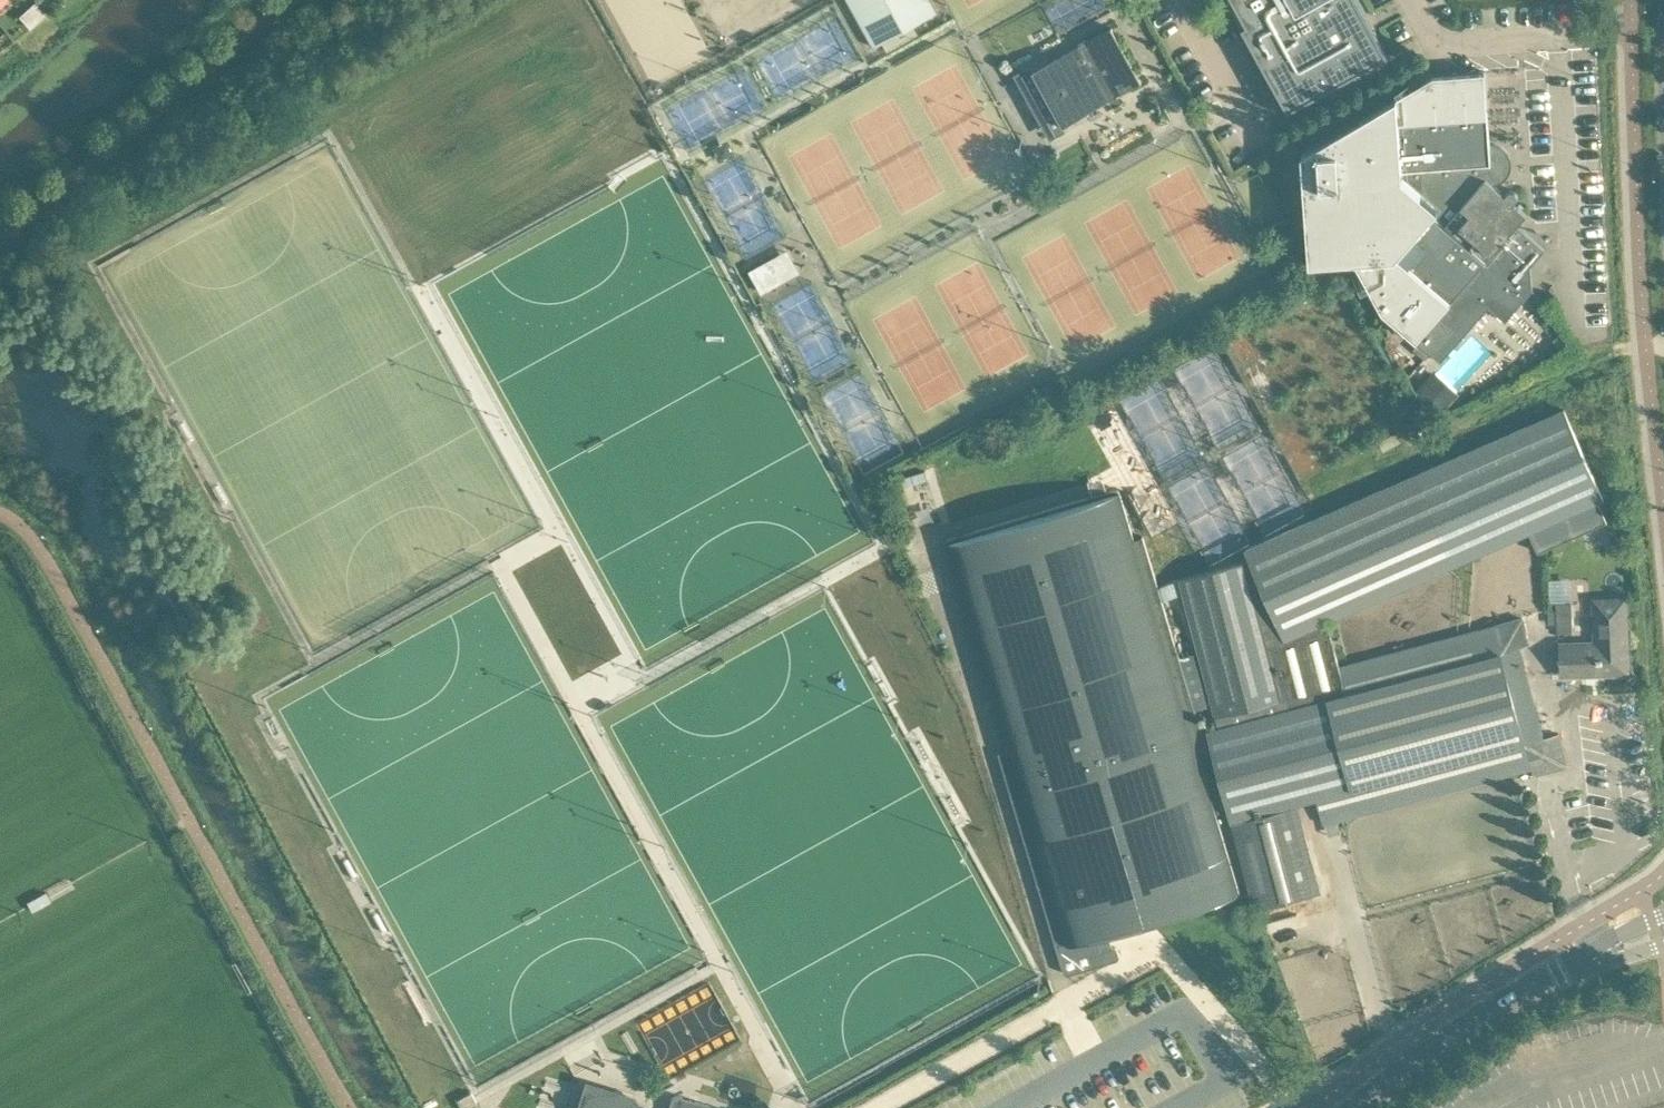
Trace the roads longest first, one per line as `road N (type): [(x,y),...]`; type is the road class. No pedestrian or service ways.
road 1 (unclassified): [(1360,1107),(1476,1023),(1570,970)]
road 2 (unclassified): [(1562,40),(1439,46),(1415,0)]
road 3 (unclassified): [(1179,0),(1258,144)]

